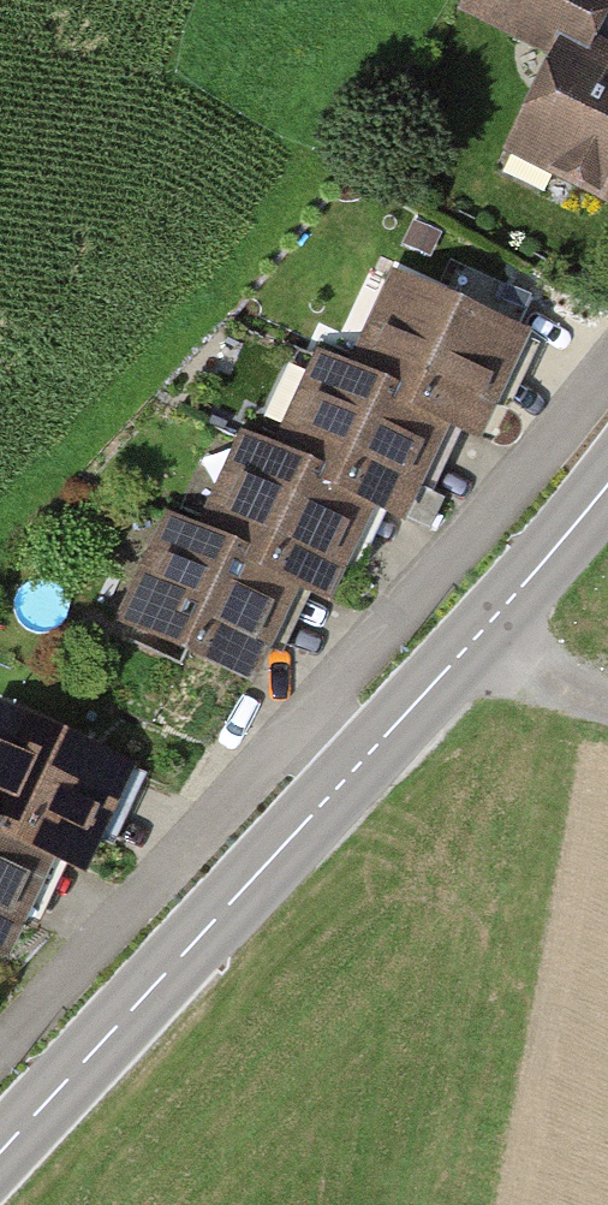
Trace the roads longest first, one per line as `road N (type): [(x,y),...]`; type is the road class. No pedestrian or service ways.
road 1 (tertiary): [(0,1151),(607,485)]
road 2 (track): [(607,700),(468,645)]

